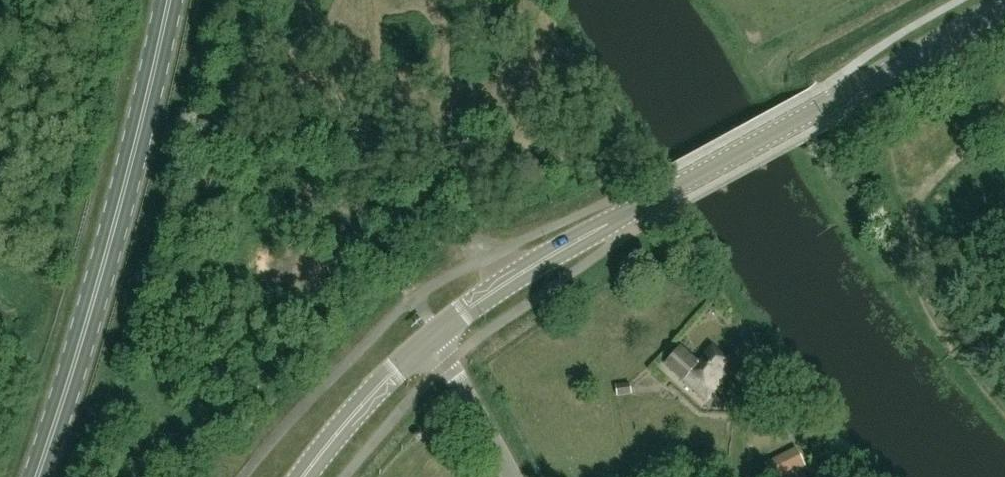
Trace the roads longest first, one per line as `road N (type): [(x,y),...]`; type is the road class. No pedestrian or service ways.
road 1 (tertiary): [(436,336),(497,287),(1004,6)]
road 2 (primary): [(37,476),(95,306),(167,0)]
road 3 (track): [(1004,89),(918,209),(921,282)]
road 4 (tertiary): [(436,336),(300,476)]
road 5 (unclassified): [(514,476),(436,336)]
road 6 (track): [(925,292),(1004,398)]

